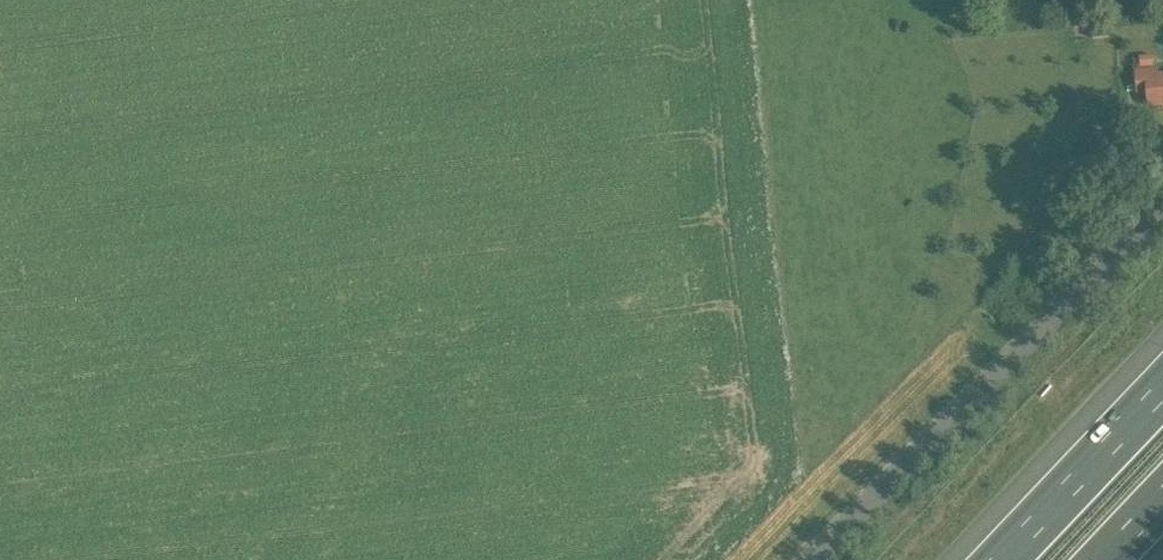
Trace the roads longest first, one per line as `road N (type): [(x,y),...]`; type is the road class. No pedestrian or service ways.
road 1 (unclassified): [(810,559),(1162,204)]
road 2 (motorway): [(1162,376),(990,559)]

